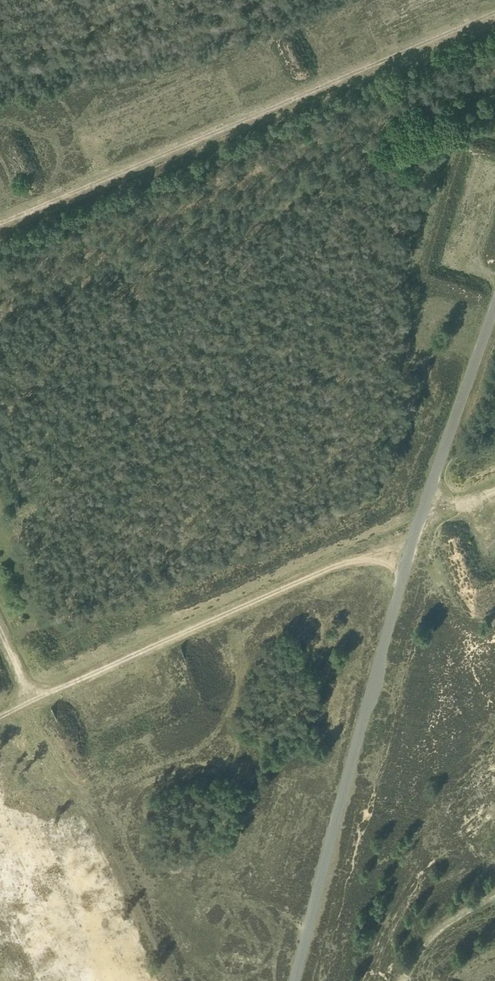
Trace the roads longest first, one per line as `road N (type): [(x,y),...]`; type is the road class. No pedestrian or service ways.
road 1 (track): [(494,314),(409,553),(295,980)]
road 2 (track): [(494,22),(0,222)]
road 3 (track): [(0,716),(316,578),(409,553)]

